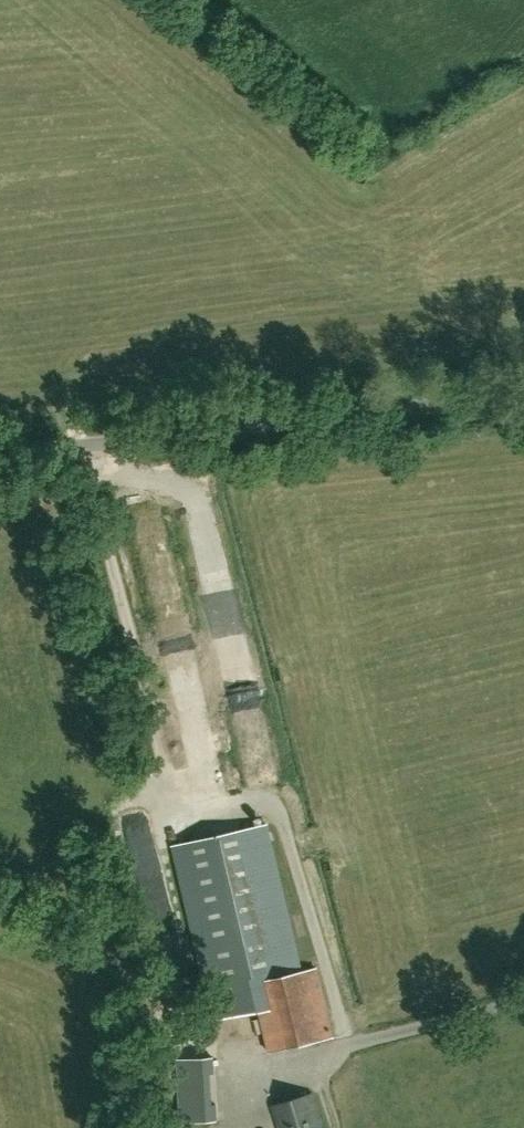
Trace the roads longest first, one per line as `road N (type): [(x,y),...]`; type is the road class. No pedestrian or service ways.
road 1 (unclassified): [(0,453),(523,392)]

